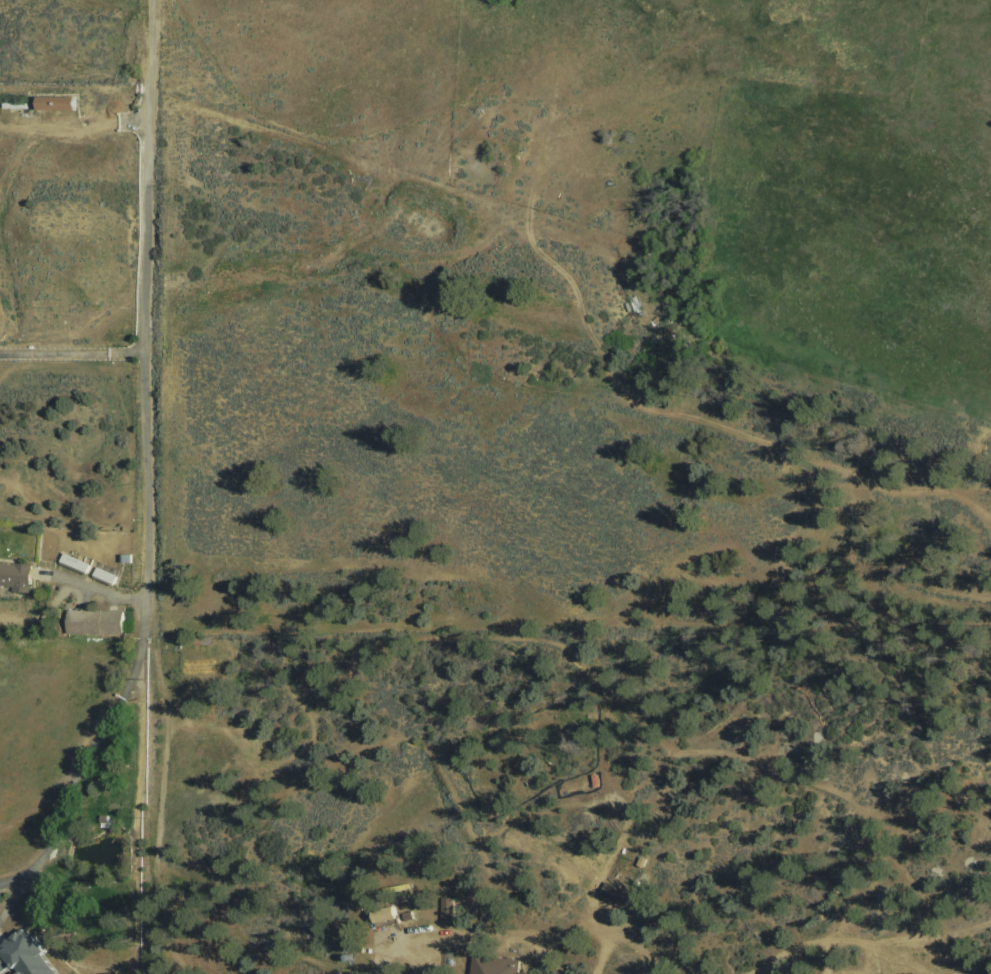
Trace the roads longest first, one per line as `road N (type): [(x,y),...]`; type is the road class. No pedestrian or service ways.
road 1 (residential): [(144,639),(146,0)]
road 2 (residential): [(0,886),(43,858),(144,639)]

